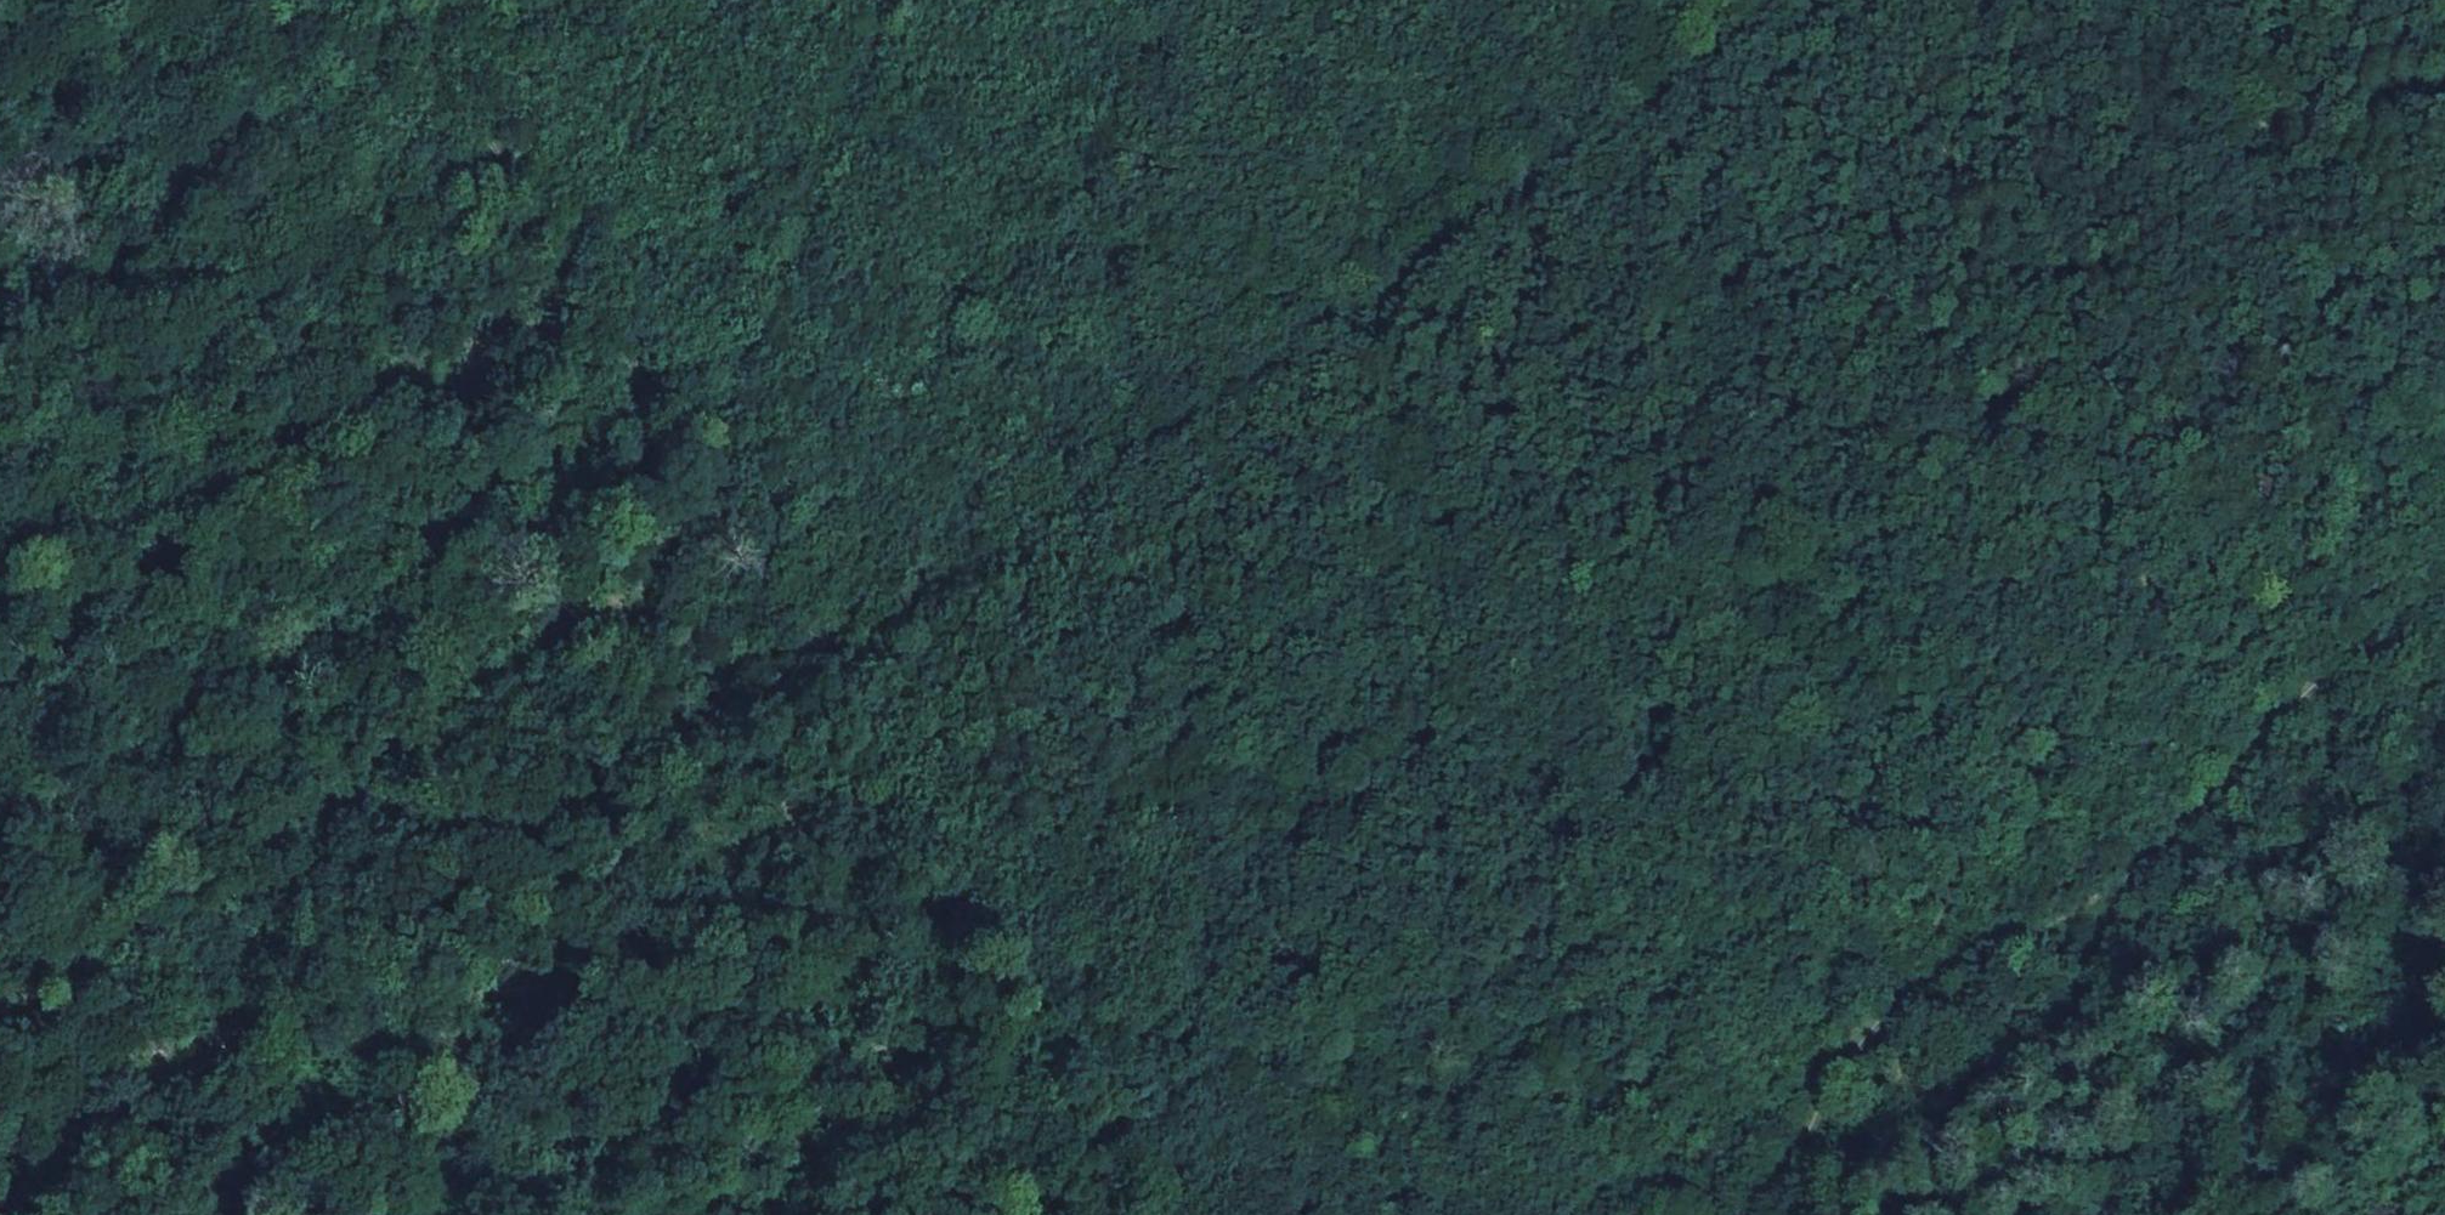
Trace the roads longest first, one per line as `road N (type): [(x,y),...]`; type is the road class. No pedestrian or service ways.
road 1 (track): [(1752,1214),(2444,616)]

